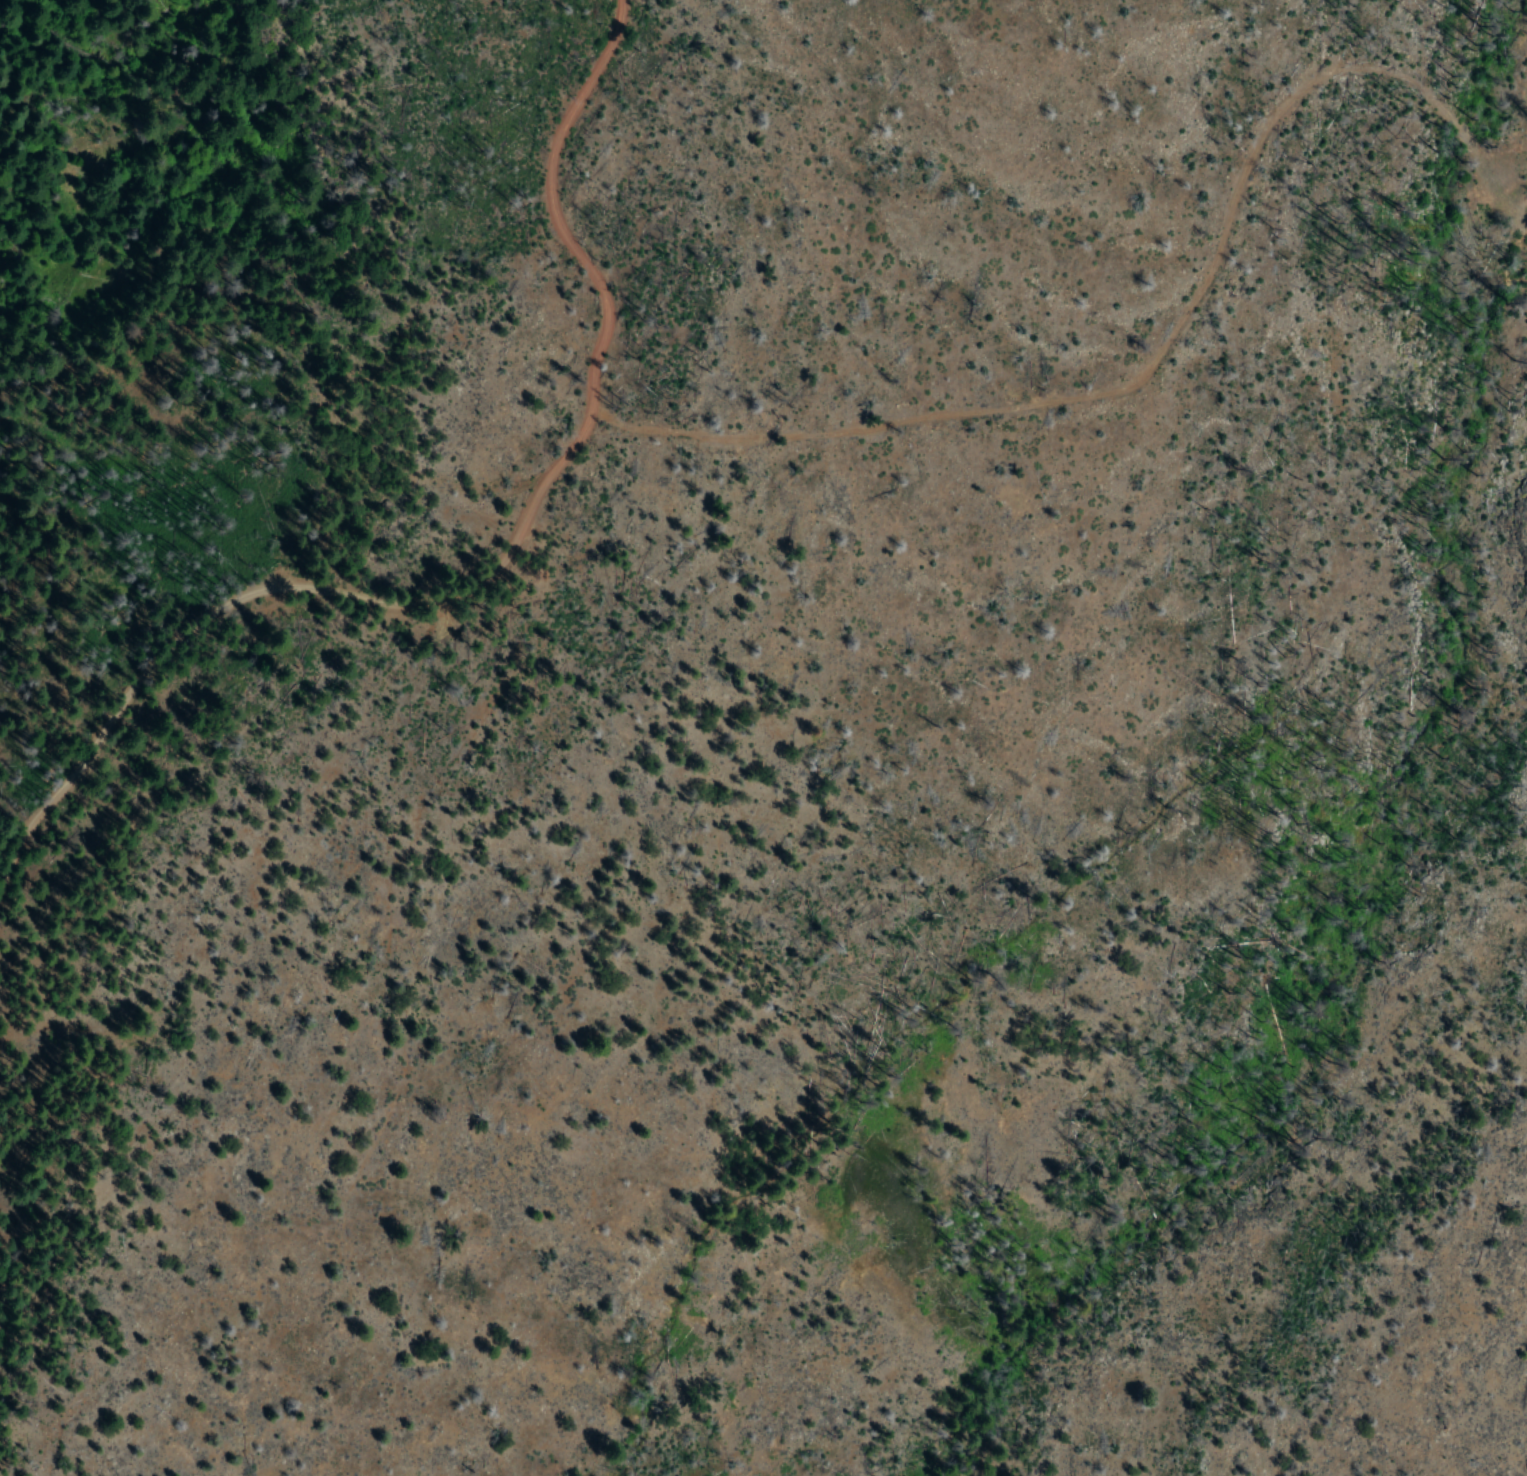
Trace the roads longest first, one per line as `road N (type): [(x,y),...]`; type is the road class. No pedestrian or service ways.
road 1 (residential): [(0,1059),(135,899),(480,578),(603,418),(625,26),(615,0)]
road 2 (residential): [(603,418),(895,421),(995,413),(1092,385),(1178,310),(1215,224),(1284,112),(1337,74),(1417,106),(1526,243)]

